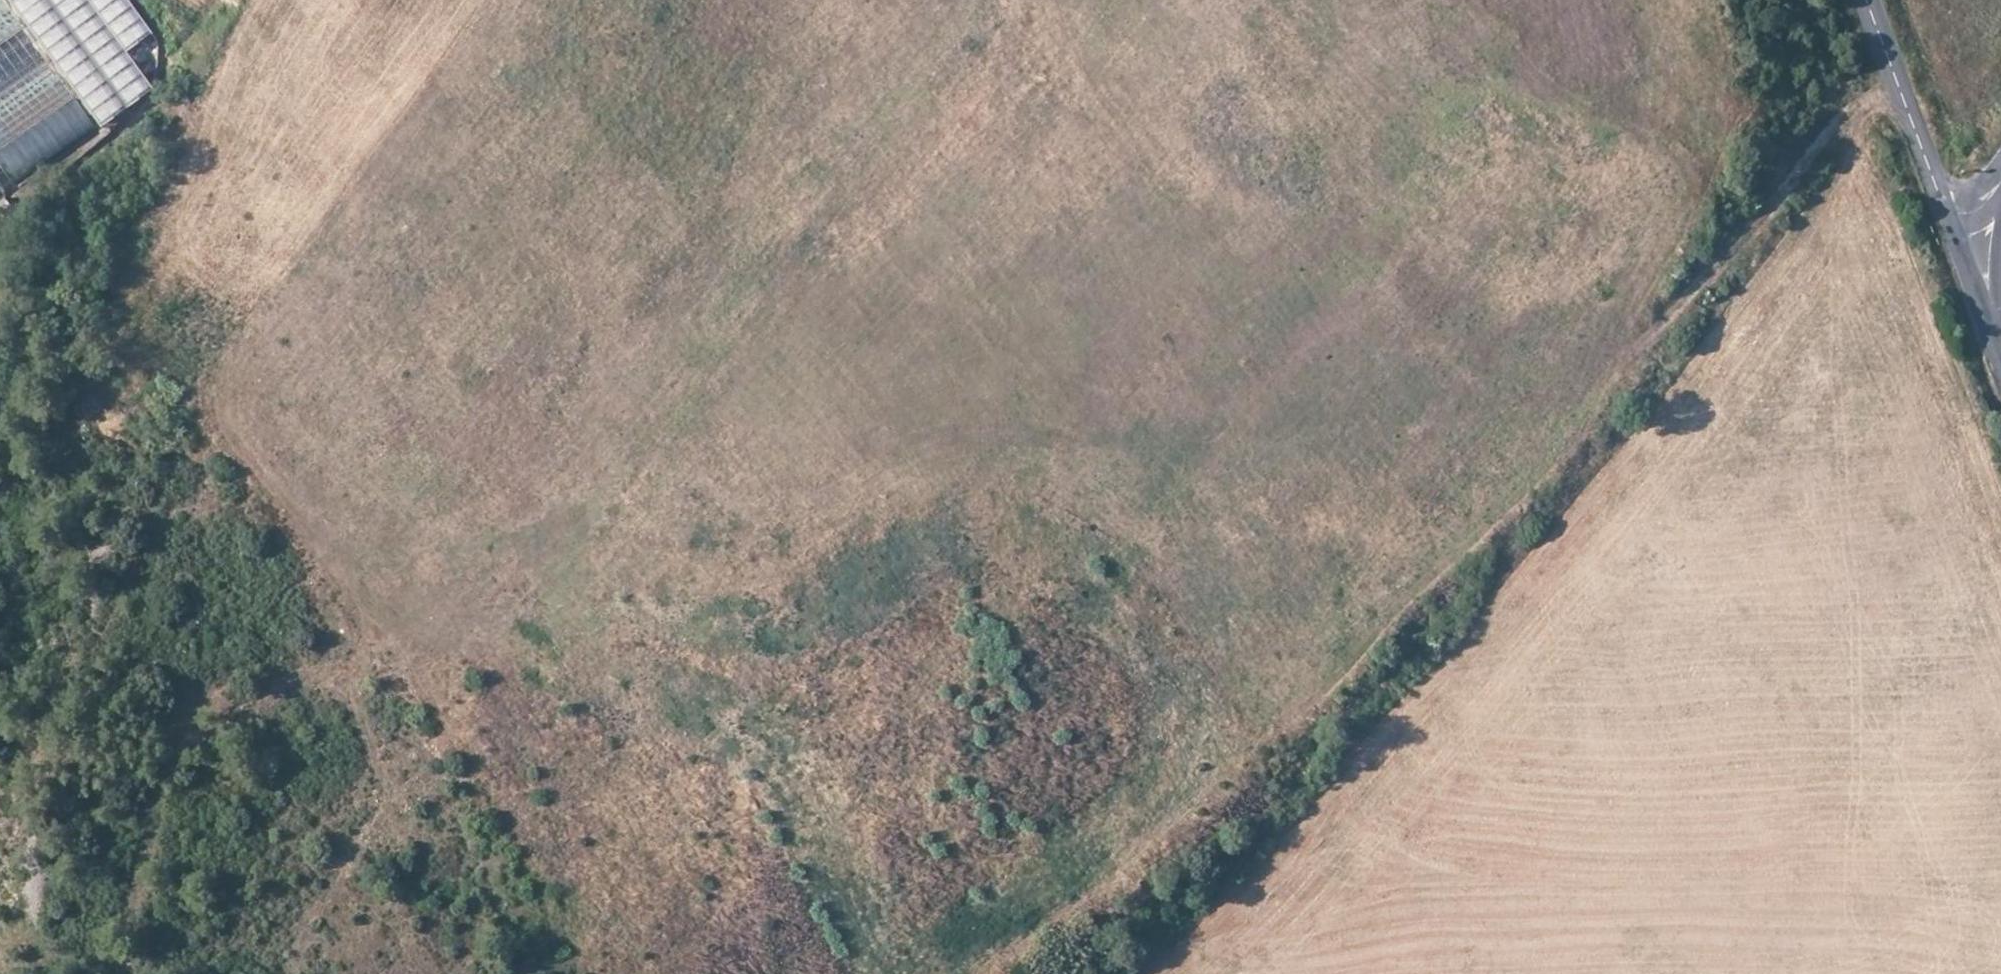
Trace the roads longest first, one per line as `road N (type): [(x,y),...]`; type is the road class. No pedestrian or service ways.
road 1 (tertiary): [(1957,245),(1866,0)]

